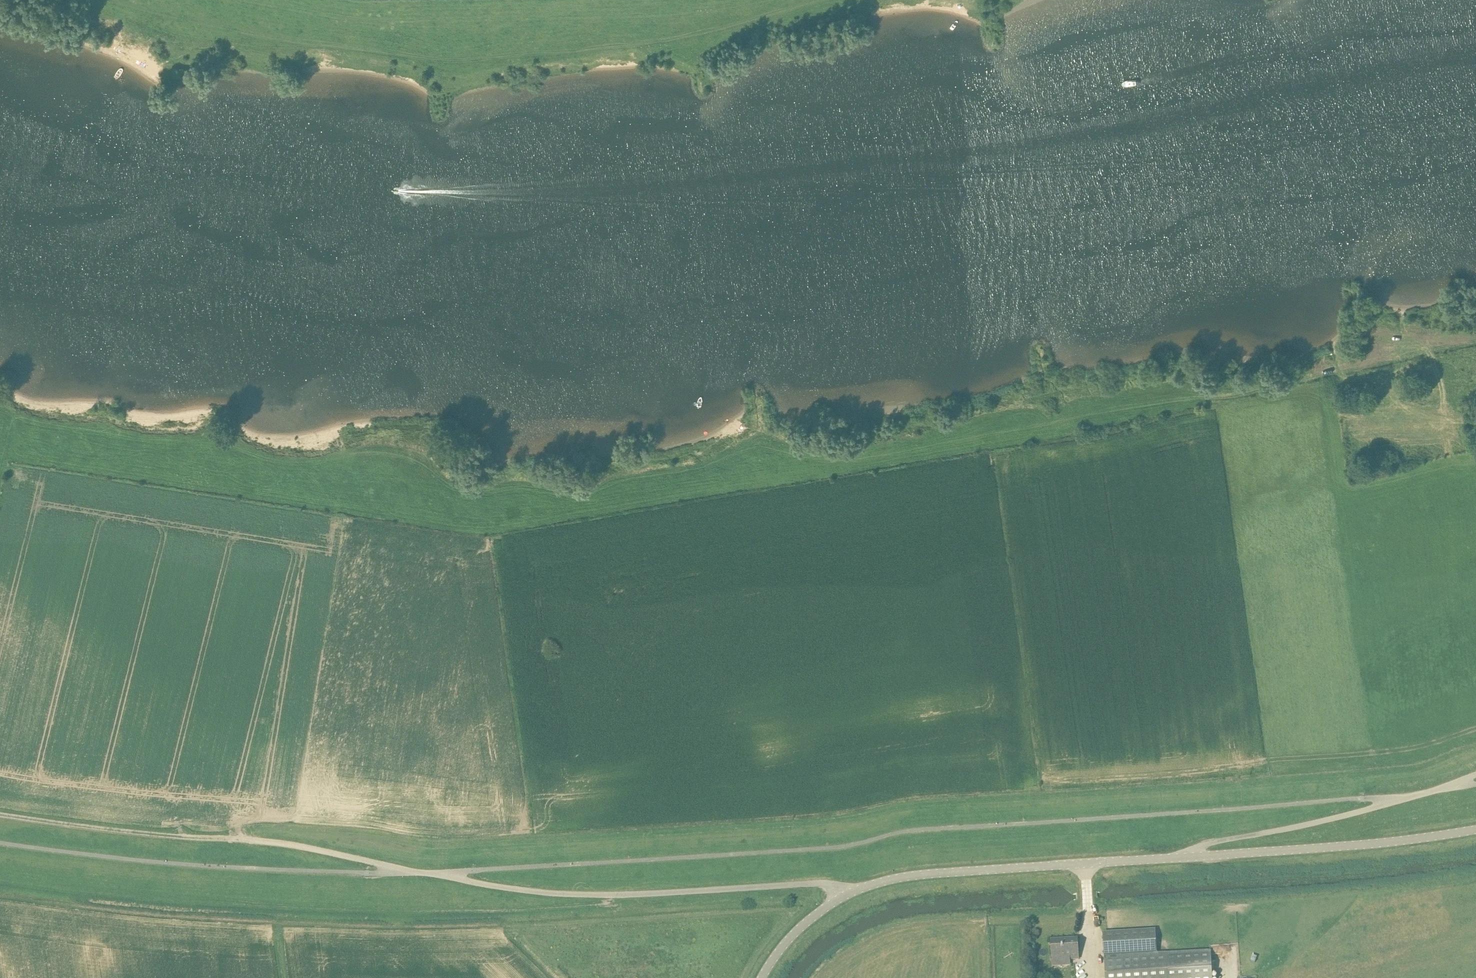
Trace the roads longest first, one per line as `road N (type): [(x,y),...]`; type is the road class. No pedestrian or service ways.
road 1 (tertiary): [(761,977),(797,929),(881,880),(1475,829)]

